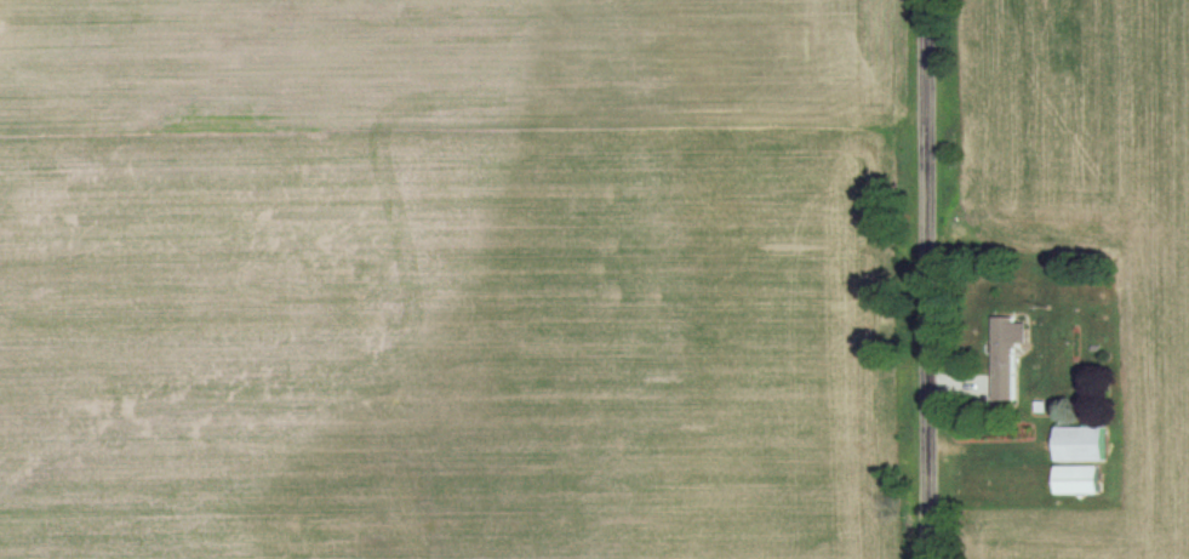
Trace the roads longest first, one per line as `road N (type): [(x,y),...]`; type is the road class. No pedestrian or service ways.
road 1 (residential): [(926,0),(932,558)]

